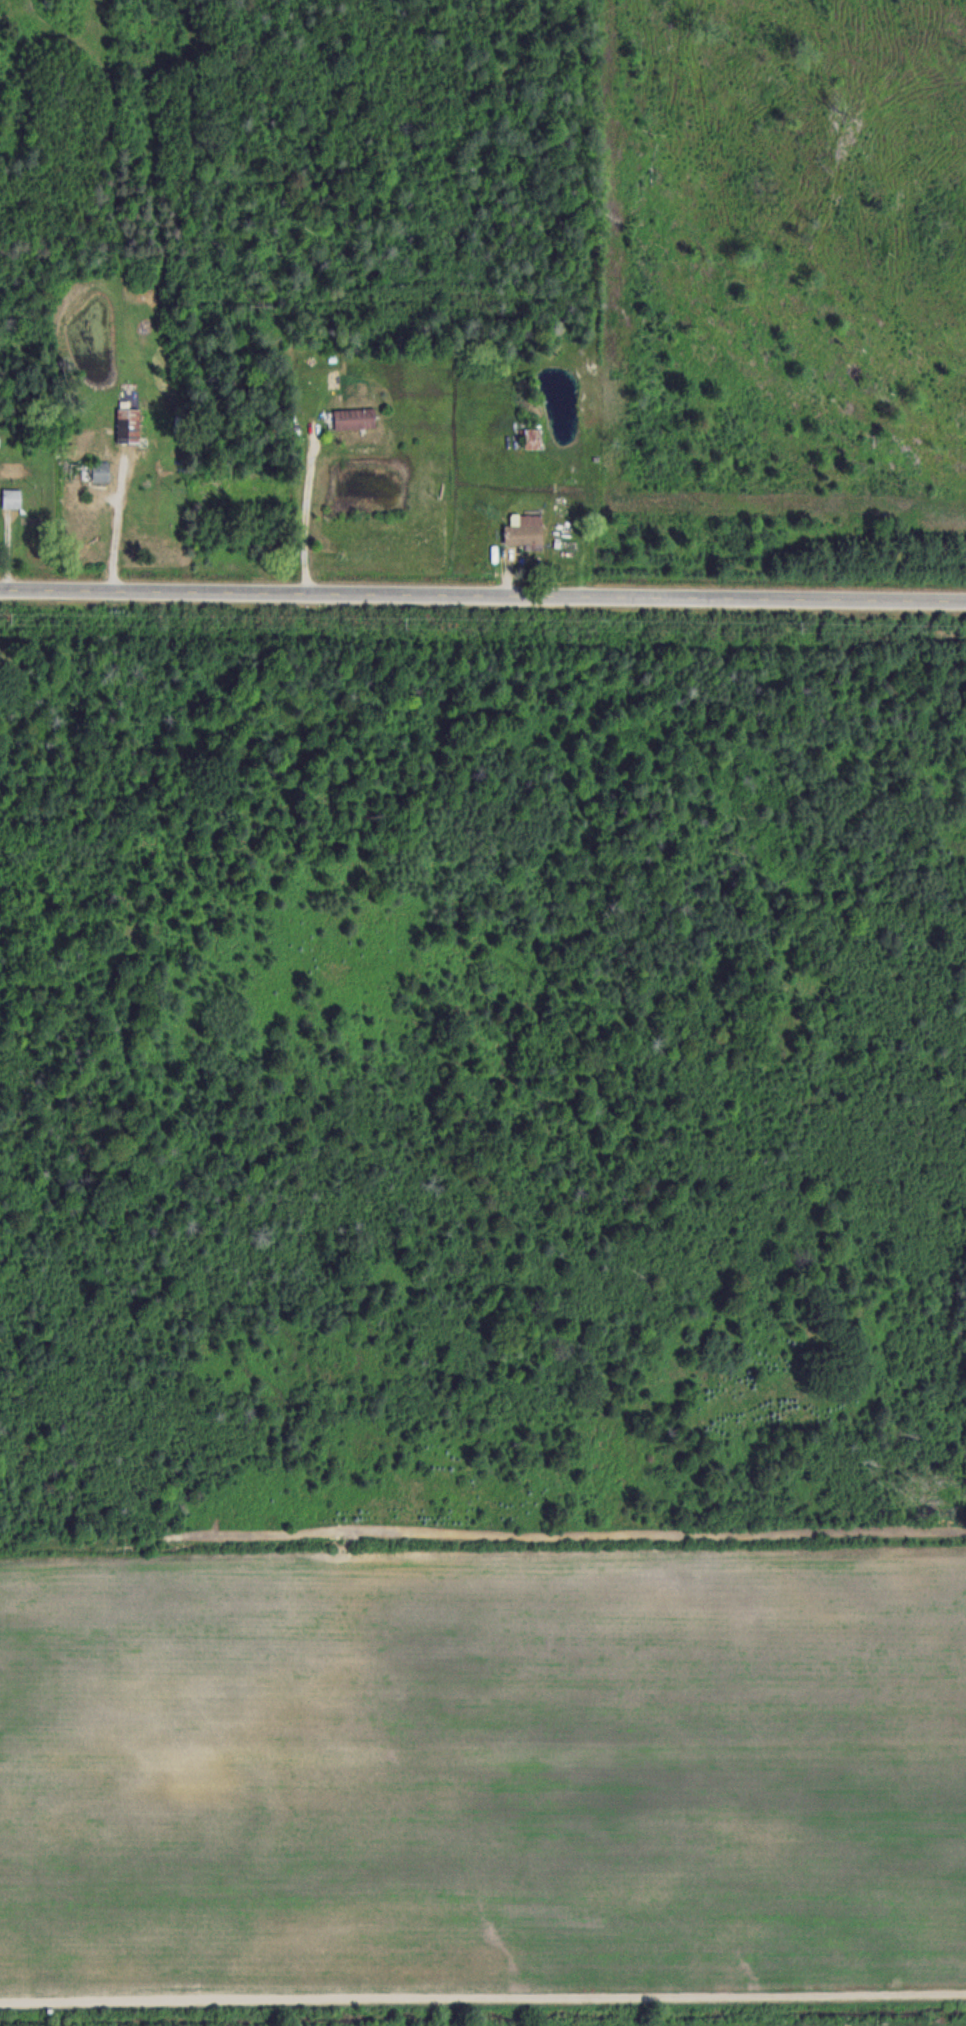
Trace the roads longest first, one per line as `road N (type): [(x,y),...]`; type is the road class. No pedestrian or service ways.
road 1 (residential): [(965,601),(0,592)]

